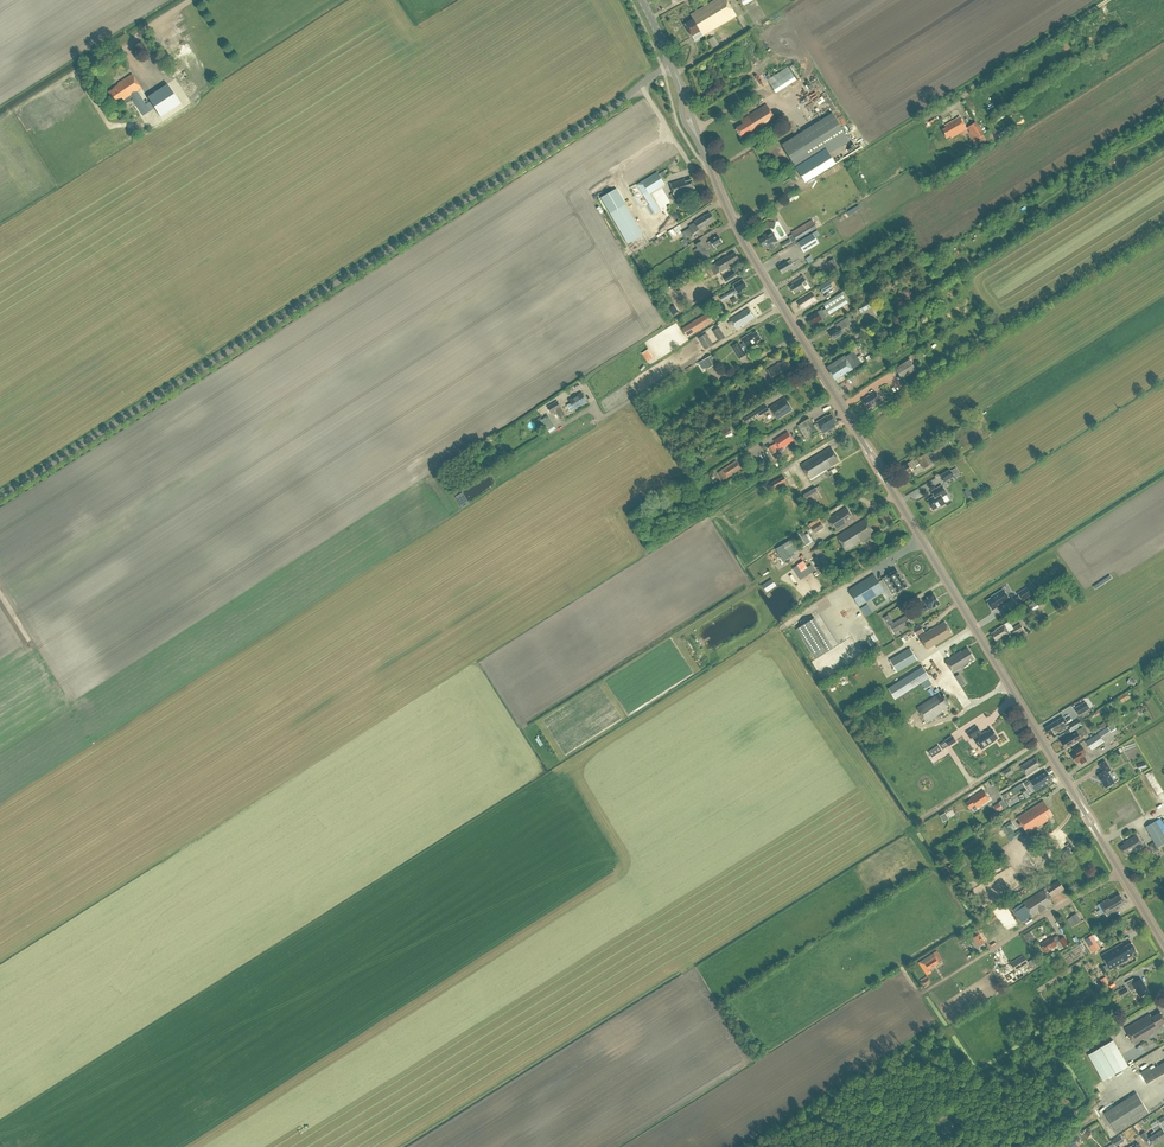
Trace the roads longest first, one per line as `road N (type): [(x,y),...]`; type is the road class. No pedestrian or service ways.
road 1 (secondary): [(1120,872),(756,264),(699,143)]
road 2 (unclassified): [(0,496),(671,64)]
road 3 (track): [(853,425),(1163,230)]
road 4 (track): [(791,1146),(798,1131),(851,1122),(885,1088),(922,1076),(935,1019),(920,994),(927,990)]
road 5 (residential): [(1120,872),(927,990)]
road 6 (residential): [(189,0),(77,71)]
road 7 (track): [(672,135),(615,171),(642,218)]

